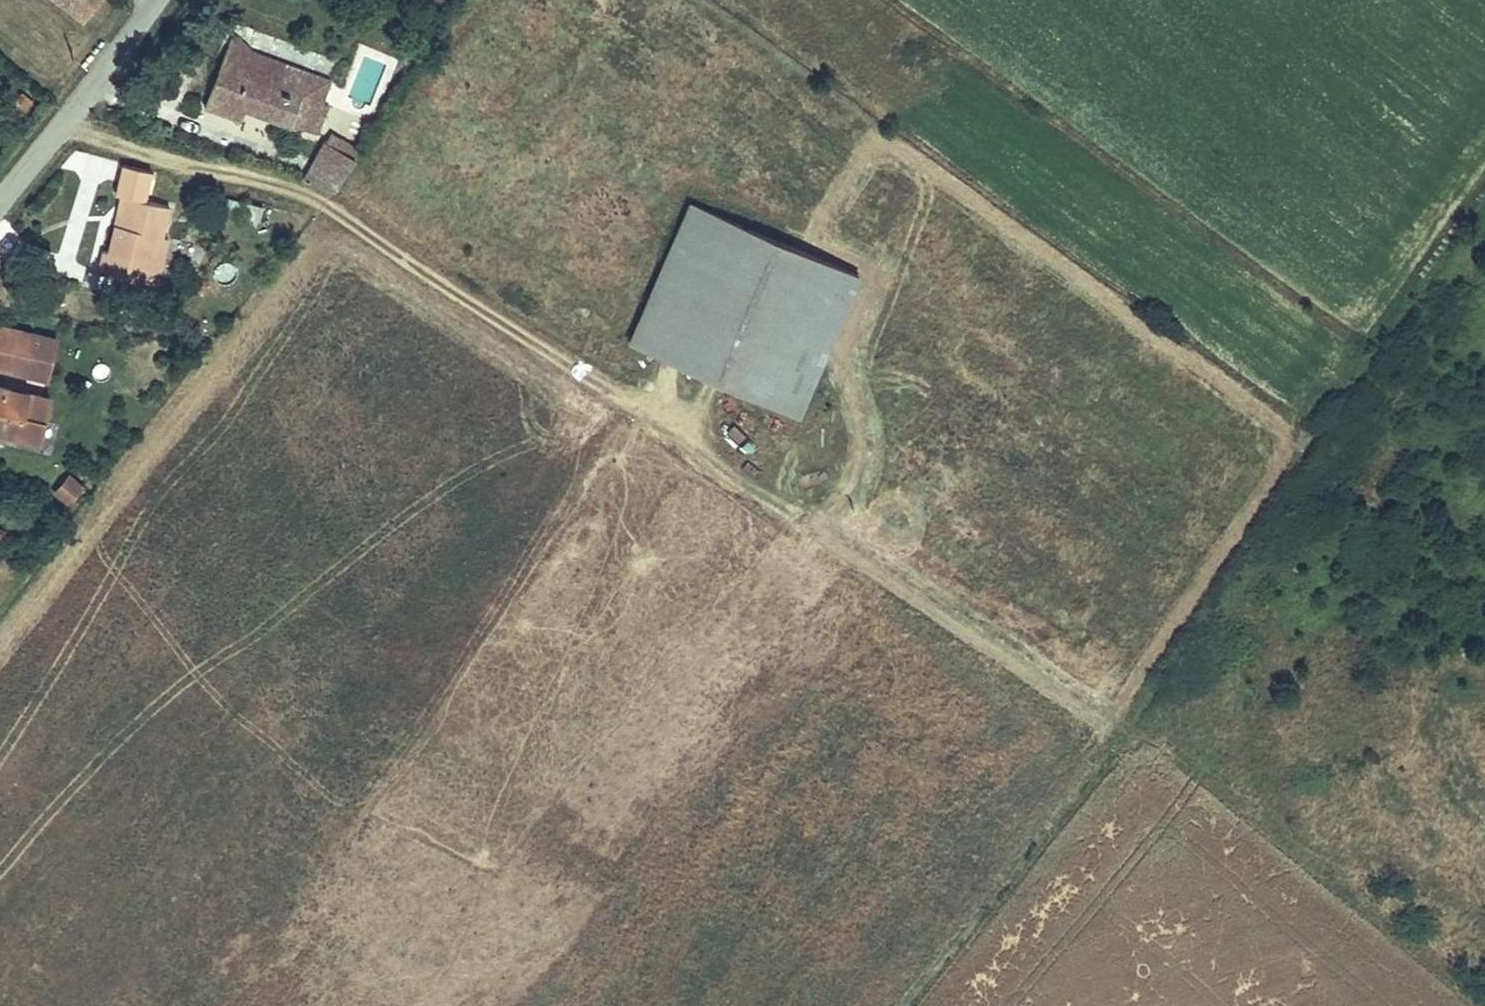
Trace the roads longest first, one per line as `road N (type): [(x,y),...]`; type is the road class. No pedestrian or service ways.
road 1 (unclassified): [(0,203),(94,93),(158,0)]

